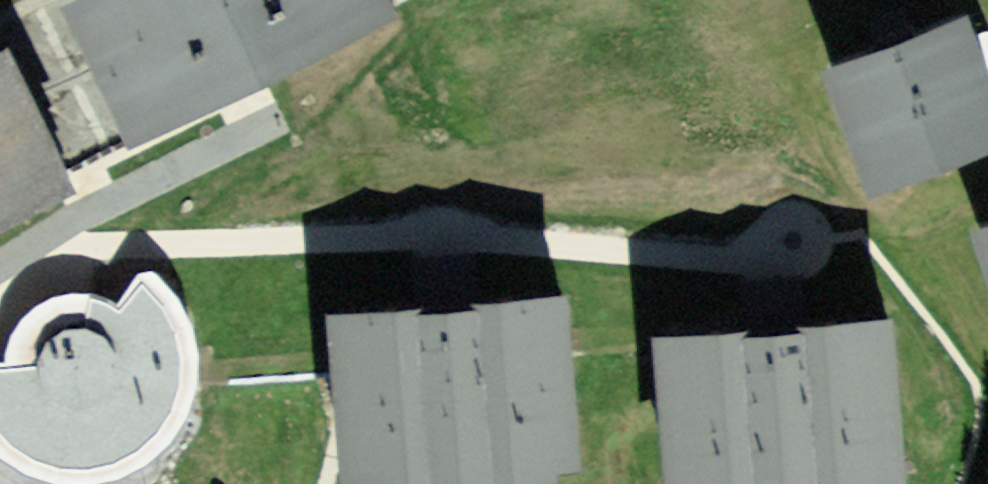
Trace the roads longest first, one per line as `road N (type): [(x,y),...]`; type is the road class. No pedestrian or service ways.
road 1 (residential): [(28,246),(428,230),(751,256)]
road 2 (residential): [(28,246),(266,126)]
road 3 (residential): [(751,256),(802,260),(823,253),(827,231),(816,212),(792,204),(752,229)]

